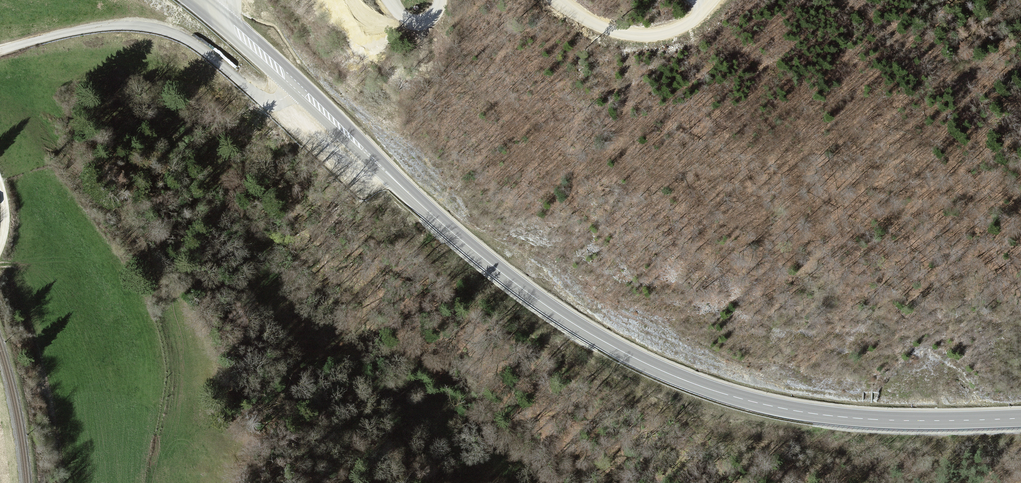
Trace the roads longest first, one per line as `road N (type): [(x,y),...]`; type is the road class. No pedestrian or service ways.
road 1 (primary): [(1020,420),(926,420),(755,399),(591,333),(446,226),(197,0)]
road 2 (track): [(299,90),(264,101),(181,38),(142,29),(66,34),(0,54)]
road 3 (track): [(555,0),(596,24),(643,36),(685,24),(712,0)]

